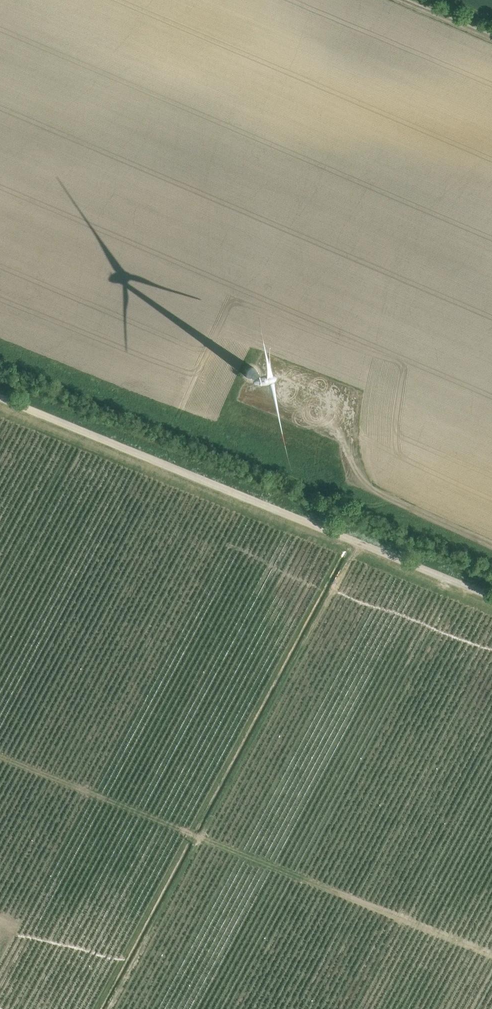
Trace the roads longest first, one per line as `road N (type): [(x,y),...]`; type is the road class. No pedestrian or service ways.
road 1 (track): [(491,582),(0,390)]

